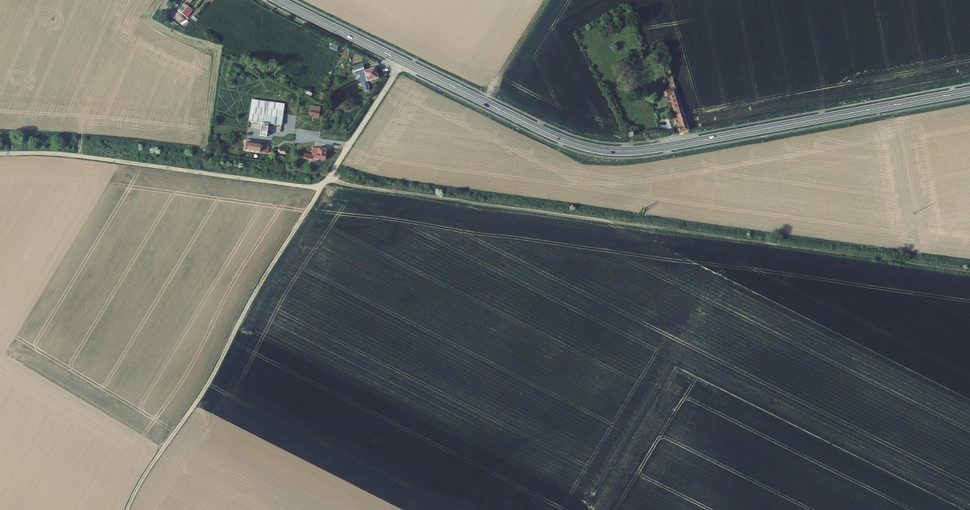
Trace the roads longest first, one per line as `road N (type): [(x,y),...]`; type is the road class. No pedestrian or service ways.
road 1 (tertiary): [(403,61),(554,136),(603,150),(652,149),(869,110)]
road 2 (track): [(320,189),(126,509)]
road 3 (track): [(320,189),(73,155),(0,154)]
road 4 (residential): [(403,61),(326,181)]
road 5 (tertiary): [(279,0),(403,61)]

